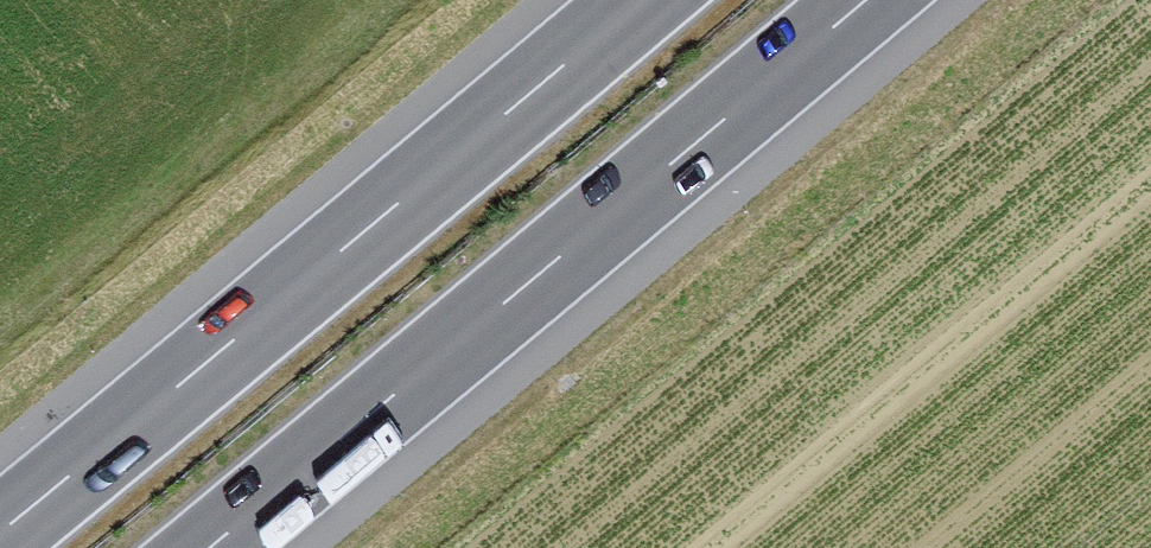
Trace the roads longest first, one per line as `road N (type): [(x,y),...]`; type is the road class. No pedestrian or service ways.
road 1 (motorway): [(209,547),(866,0)]
road 2 (motorway): [(641,0),(0,532)]

